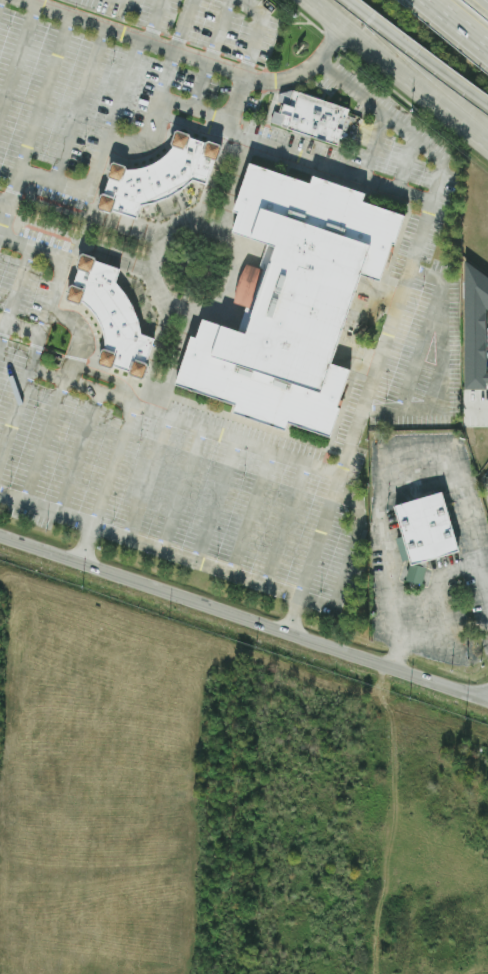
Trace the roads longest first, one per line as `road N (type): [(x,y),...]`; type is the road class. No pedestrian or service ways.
road 1 (secondary): [(487,698),(0,532)]
road 2 (secondary): [(300,0),(487,146)]
road 3 (motorway): [(348,0),(487,135)]
road 4 (motorway): [(348,0),(487,106)]

